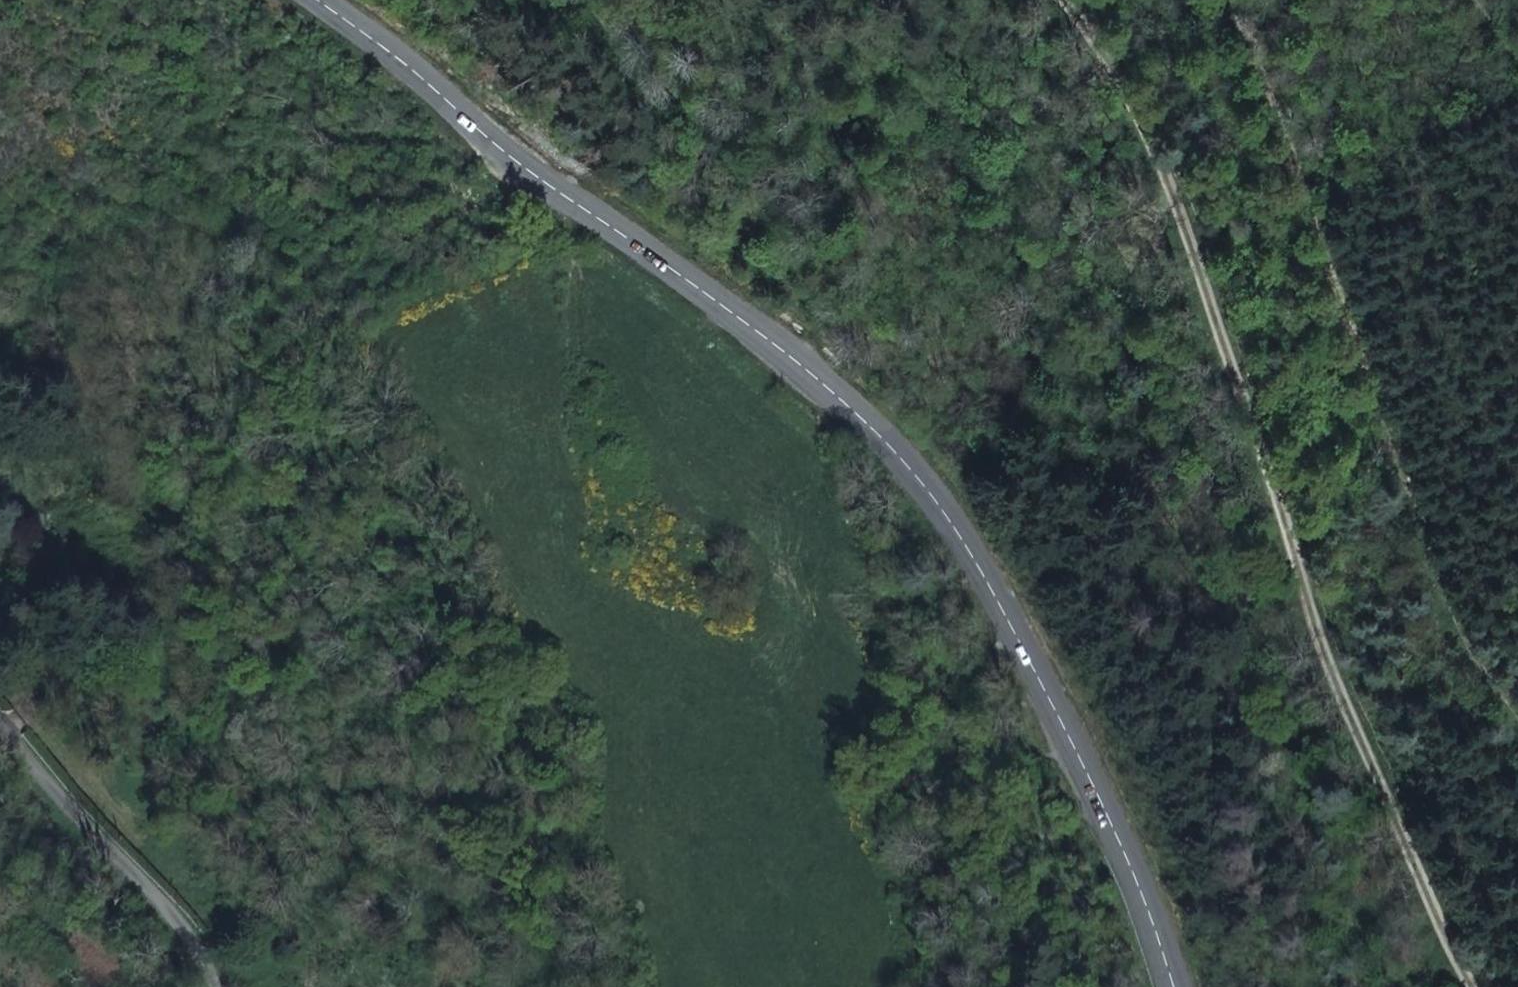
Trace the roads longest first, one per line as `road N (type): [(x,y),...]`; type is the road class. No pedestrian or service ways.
road 1 (secondary): [(320,0),(481,133),(720,303),(872,425),(985,579),(1071,741),(1175,986)]
road 2 (track): [(1469,986),(1247,446),(1141,133),(1070,0)]
road 3 (residential): [(0,713),(215,932),(227,959),(224,986)]

